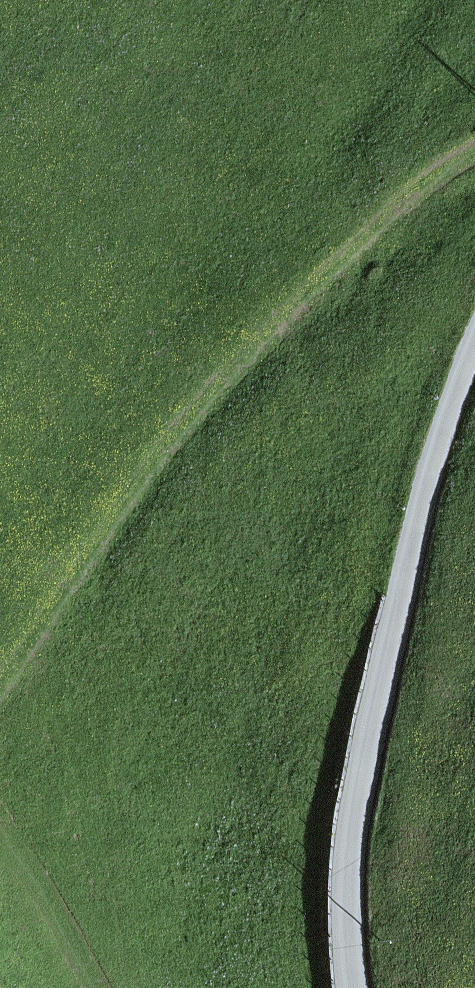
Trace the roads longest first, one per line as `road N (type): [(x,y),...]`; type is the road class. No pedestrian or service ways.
road 1 (track): [(474,150),(302,286),(173,431),(0,680)]
road 2 (unclassified): [(474,350),(367,725),(345,846),(353,987)]

